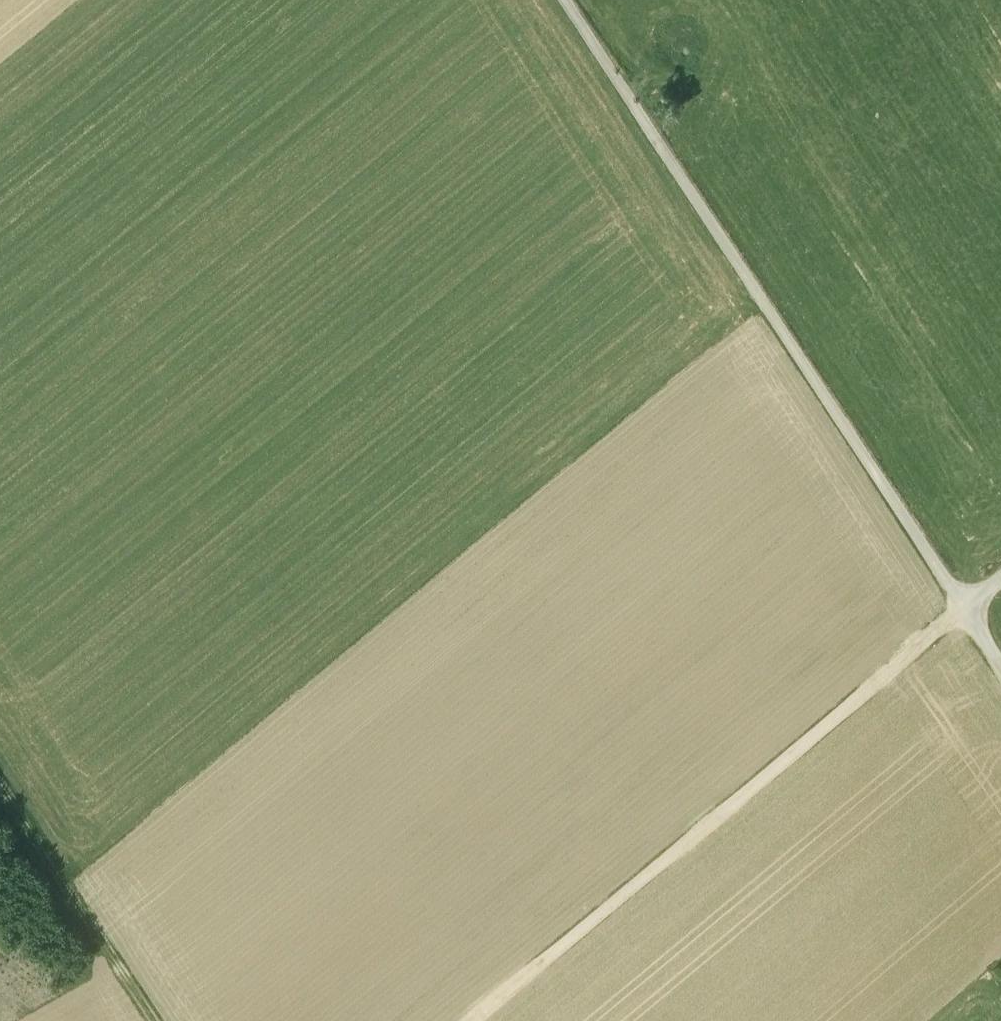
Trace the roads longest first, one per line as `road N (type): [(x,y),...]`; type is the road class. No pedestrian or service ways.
road 1 (track): [(470,1020),(963,611)]
road 2 (track): [(0,791),(149,1020)]

